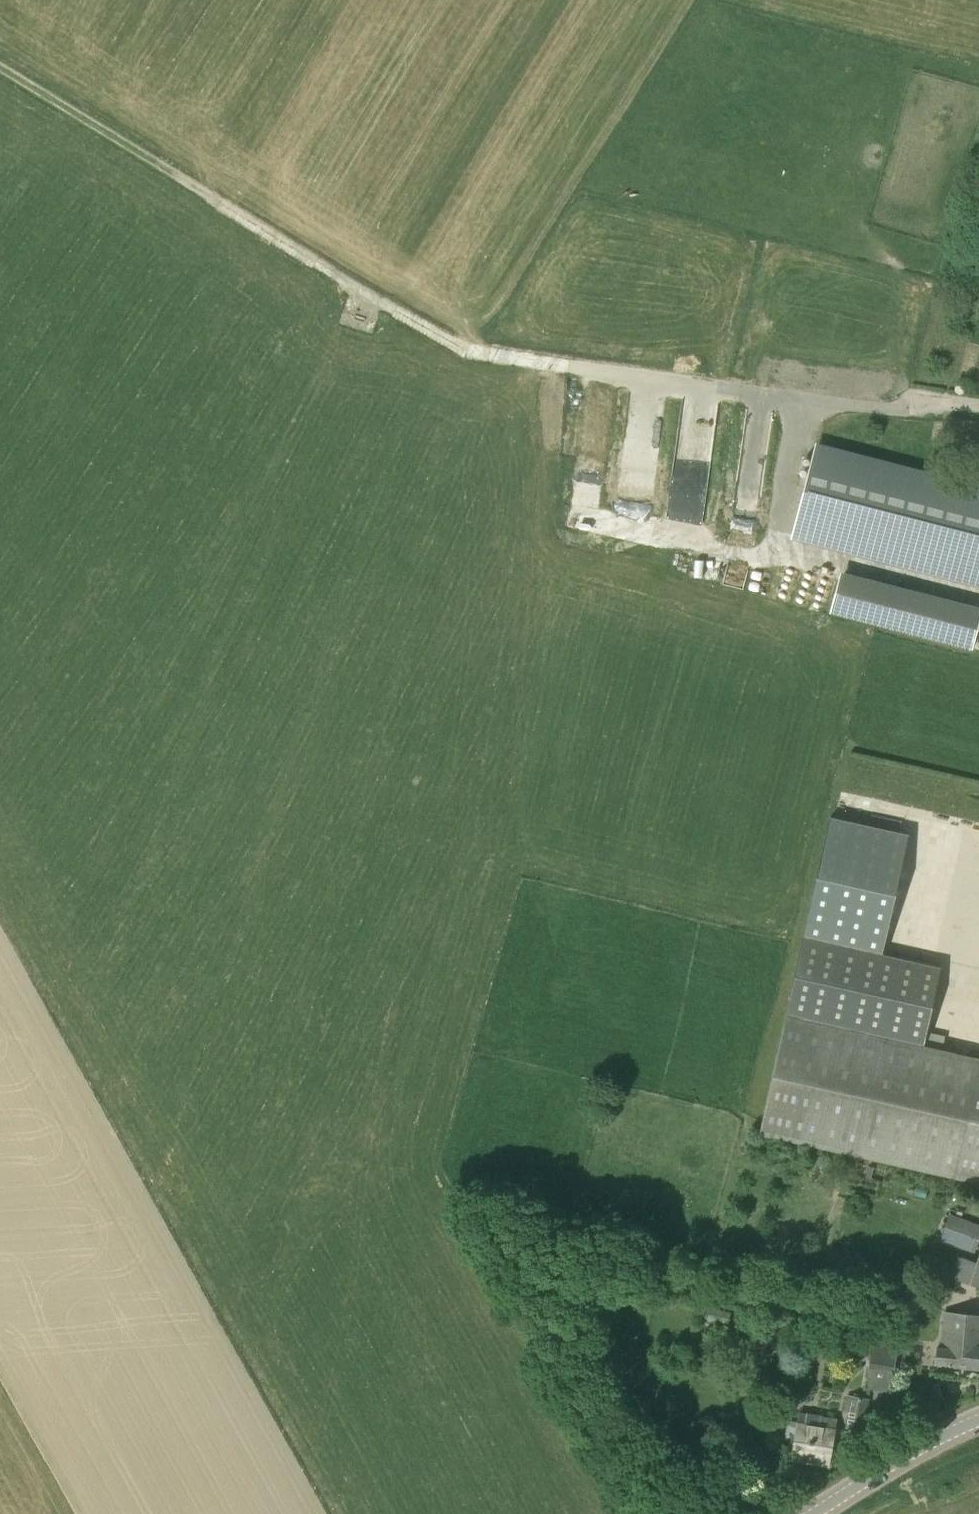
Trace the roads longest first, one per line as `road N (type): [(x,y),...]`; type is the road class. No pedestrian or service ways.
road 1 (tertiary): [(814,1513),(978,1419)]

